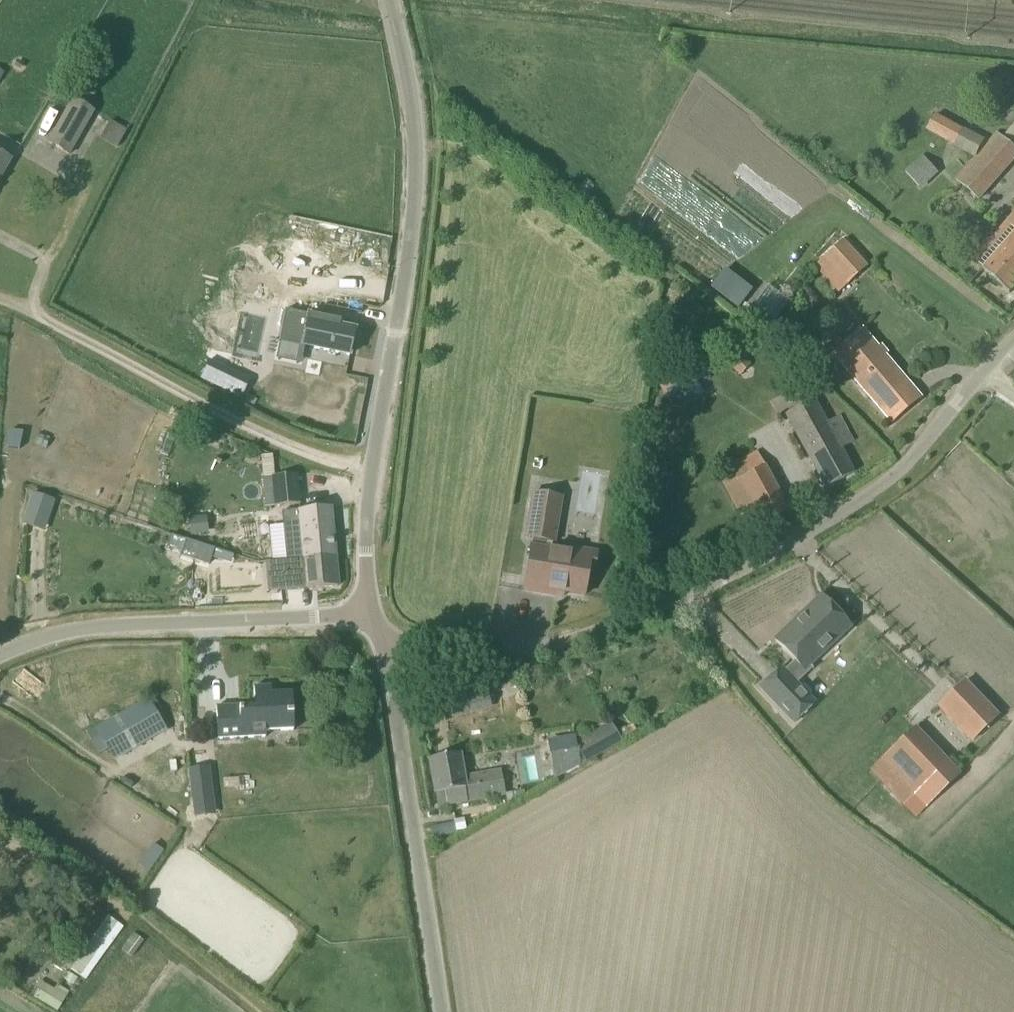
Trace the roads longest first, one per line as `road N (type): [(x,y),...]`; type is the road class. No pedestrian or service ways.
road 1 (unclassified): [(1013,345),(927,432),(835,504),(583,637),(526,655),(465,657),(376,627)]
road 2 (unclassified): [(376,627),(366,597),(368,511),(416,149),(388,0)]
road 3 (unclassified): [(439,1011),(389,660),(376,627)]
road 4 (unclassified): [(376,627),(353,615),(90,628),(0,652)]

